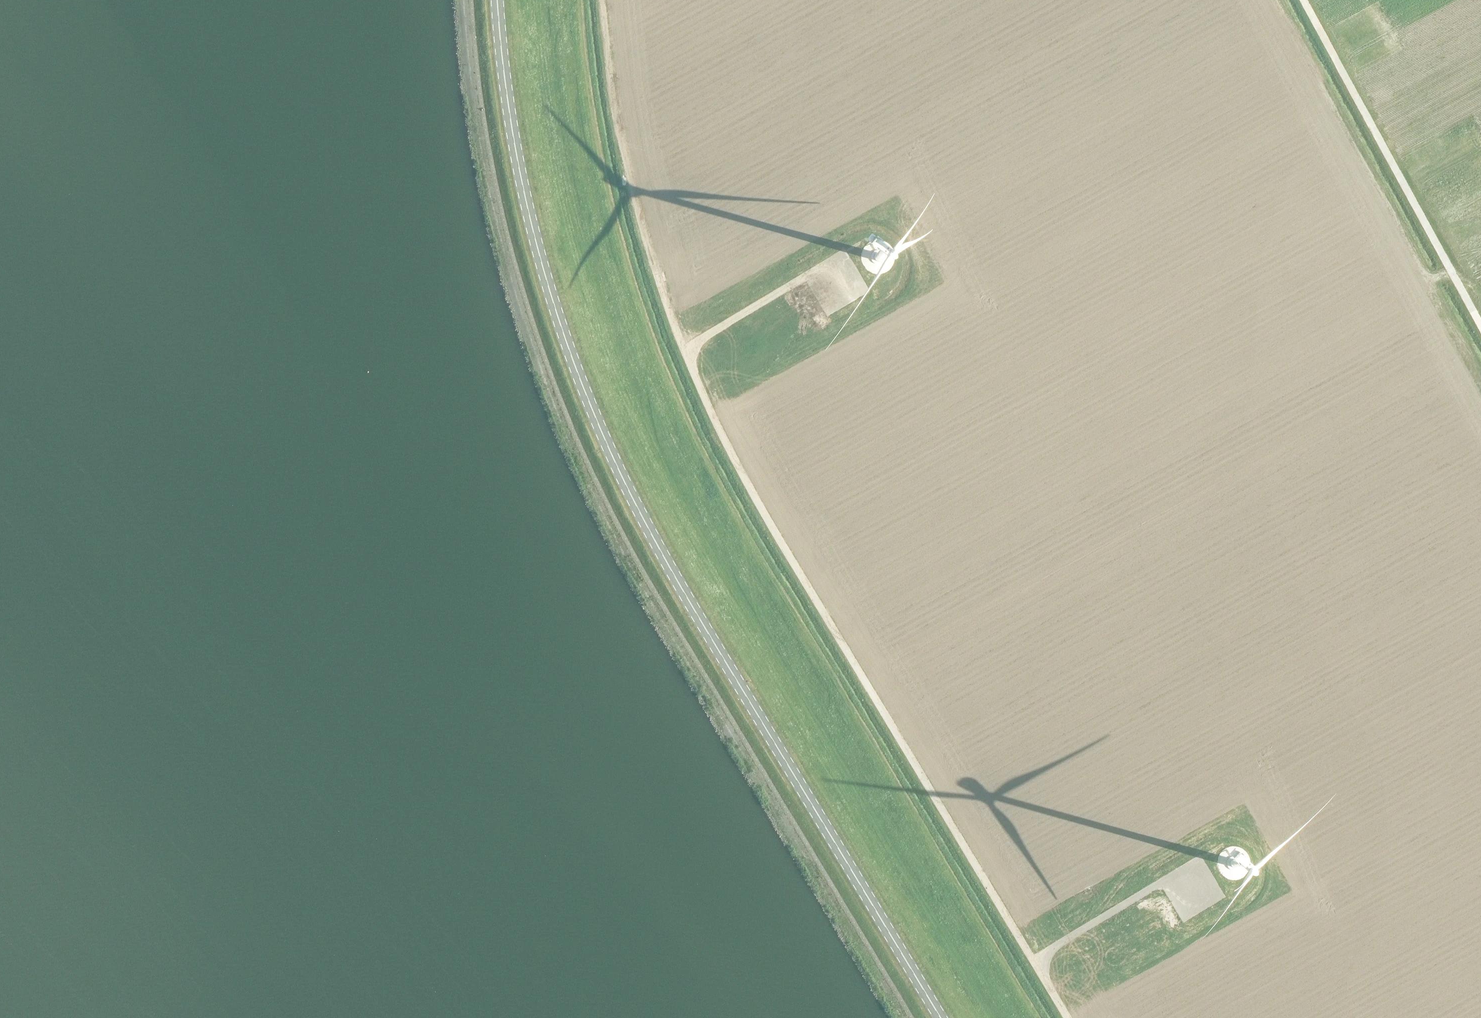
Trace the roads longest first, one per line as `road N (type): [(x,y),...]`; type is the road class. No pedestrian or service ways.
road 1 (secondary): [(938,1017),(694,614),(590,409),(522,198),(494,0)]

